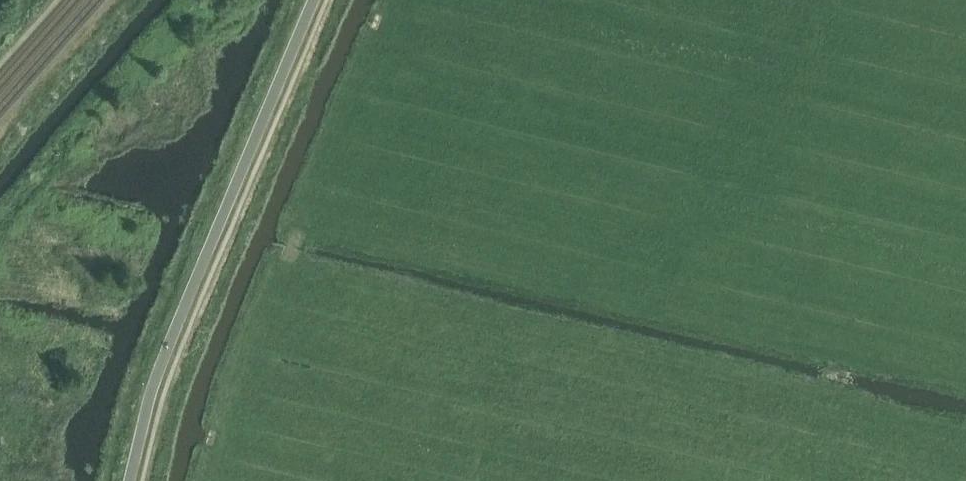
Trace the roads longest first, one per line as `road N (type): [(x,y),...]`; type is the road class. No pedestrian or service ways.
road 1 (track): [(942,480),(813,407)]

